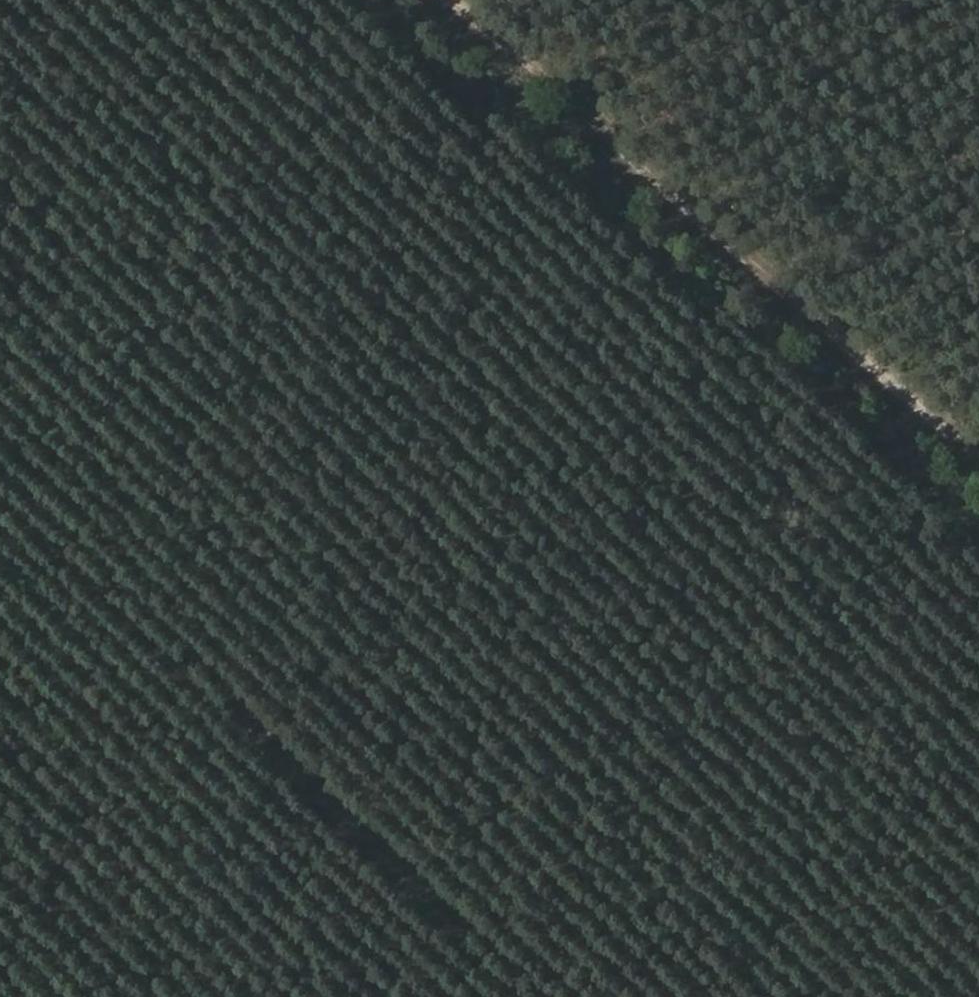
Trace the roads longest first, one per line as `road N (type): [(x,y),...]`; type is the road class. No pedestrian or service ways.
road 1 (track): [(441,0),(978,458)]

